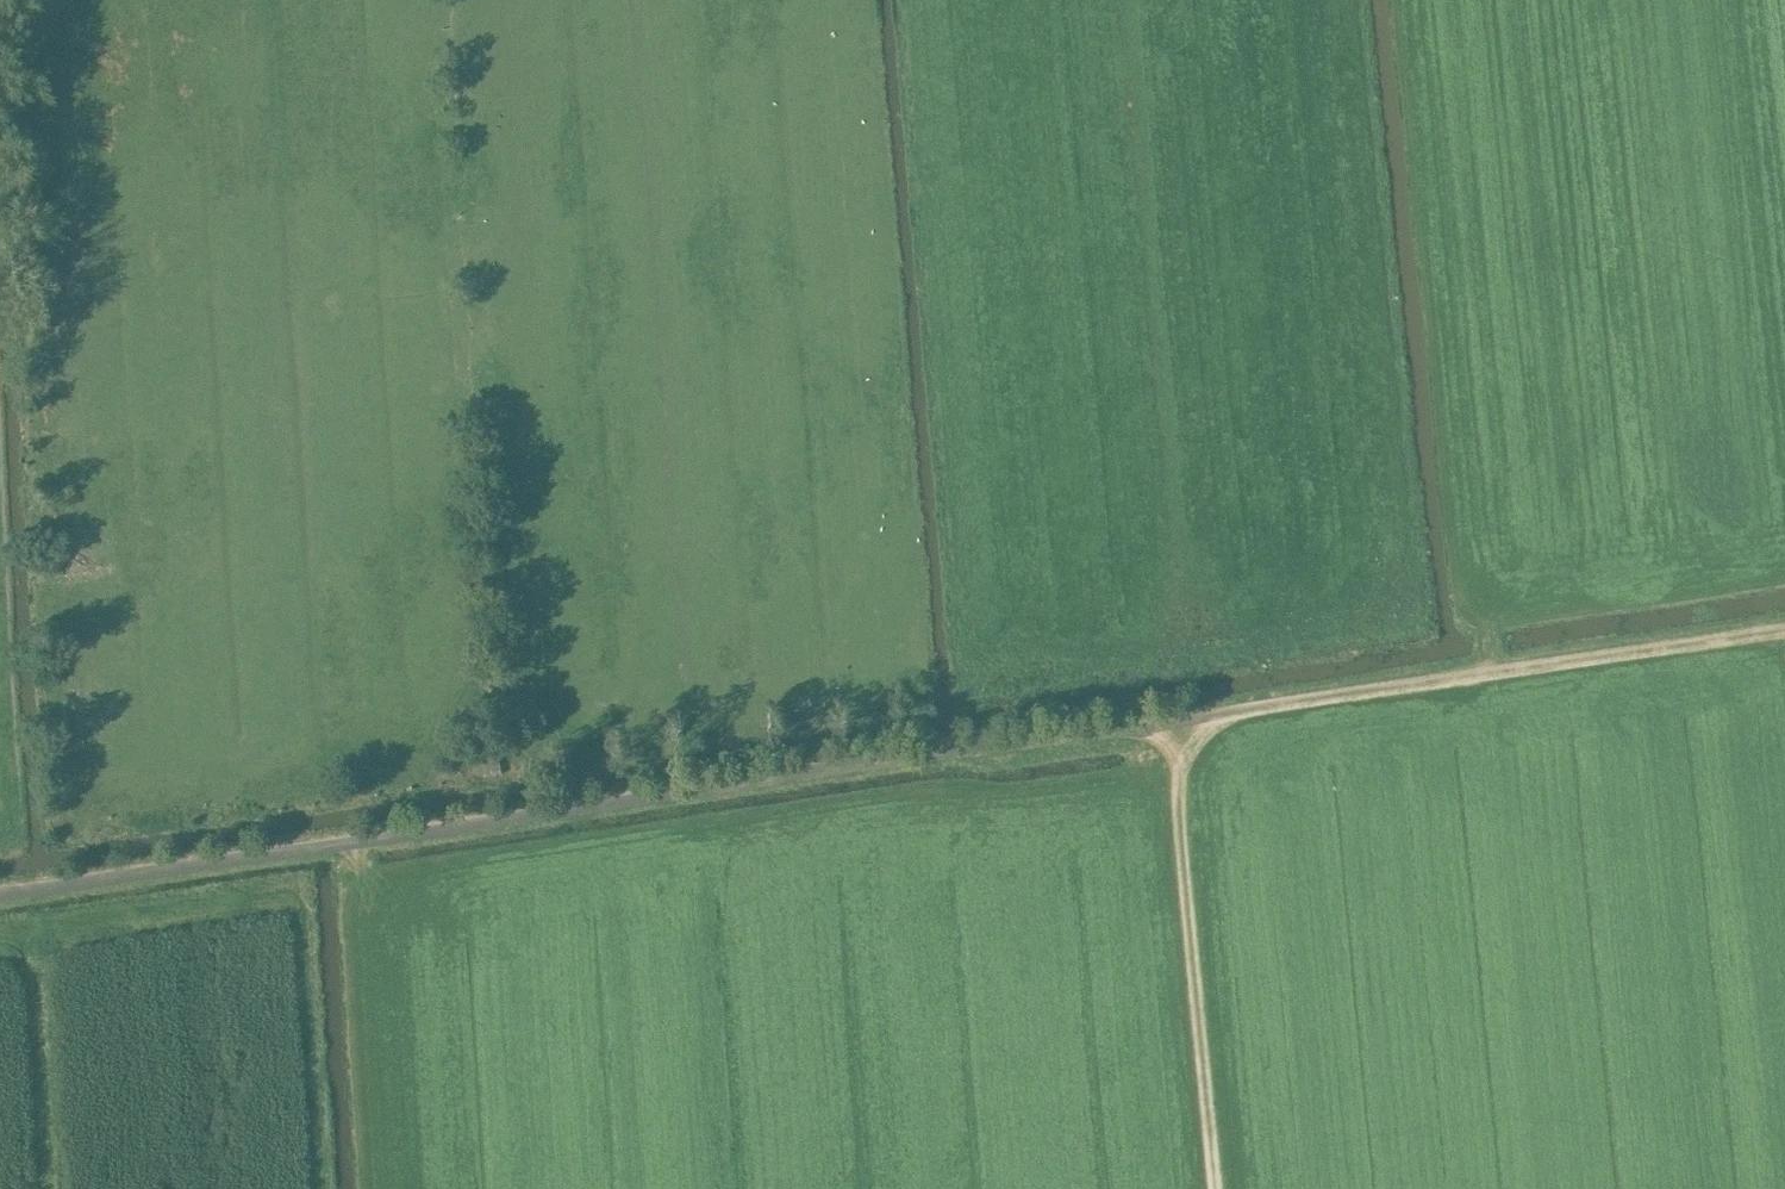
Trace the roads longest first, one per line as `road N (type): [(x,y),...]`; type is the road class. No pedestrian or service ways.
road 1 (track): [(0,894),(1189,722)]
road 2 (track): [(1784,632),(1189,722)]

